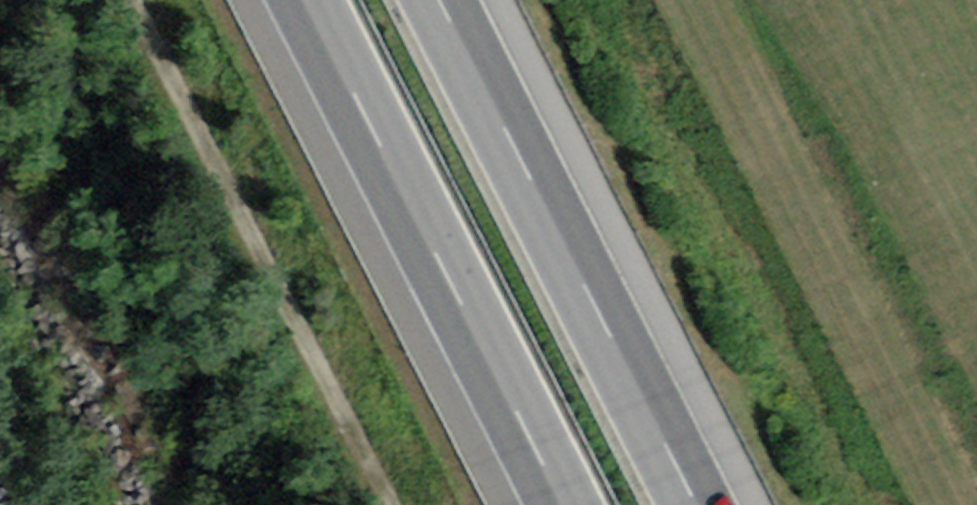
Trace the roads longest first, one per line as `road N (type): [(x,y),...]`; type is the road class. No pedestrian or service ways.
road 1 (track): [(392,504),(121,0)]
road 2 (motorway): [(297,0),(555,504)]
road 3 (motorway): [(686,504),(429,0)]

